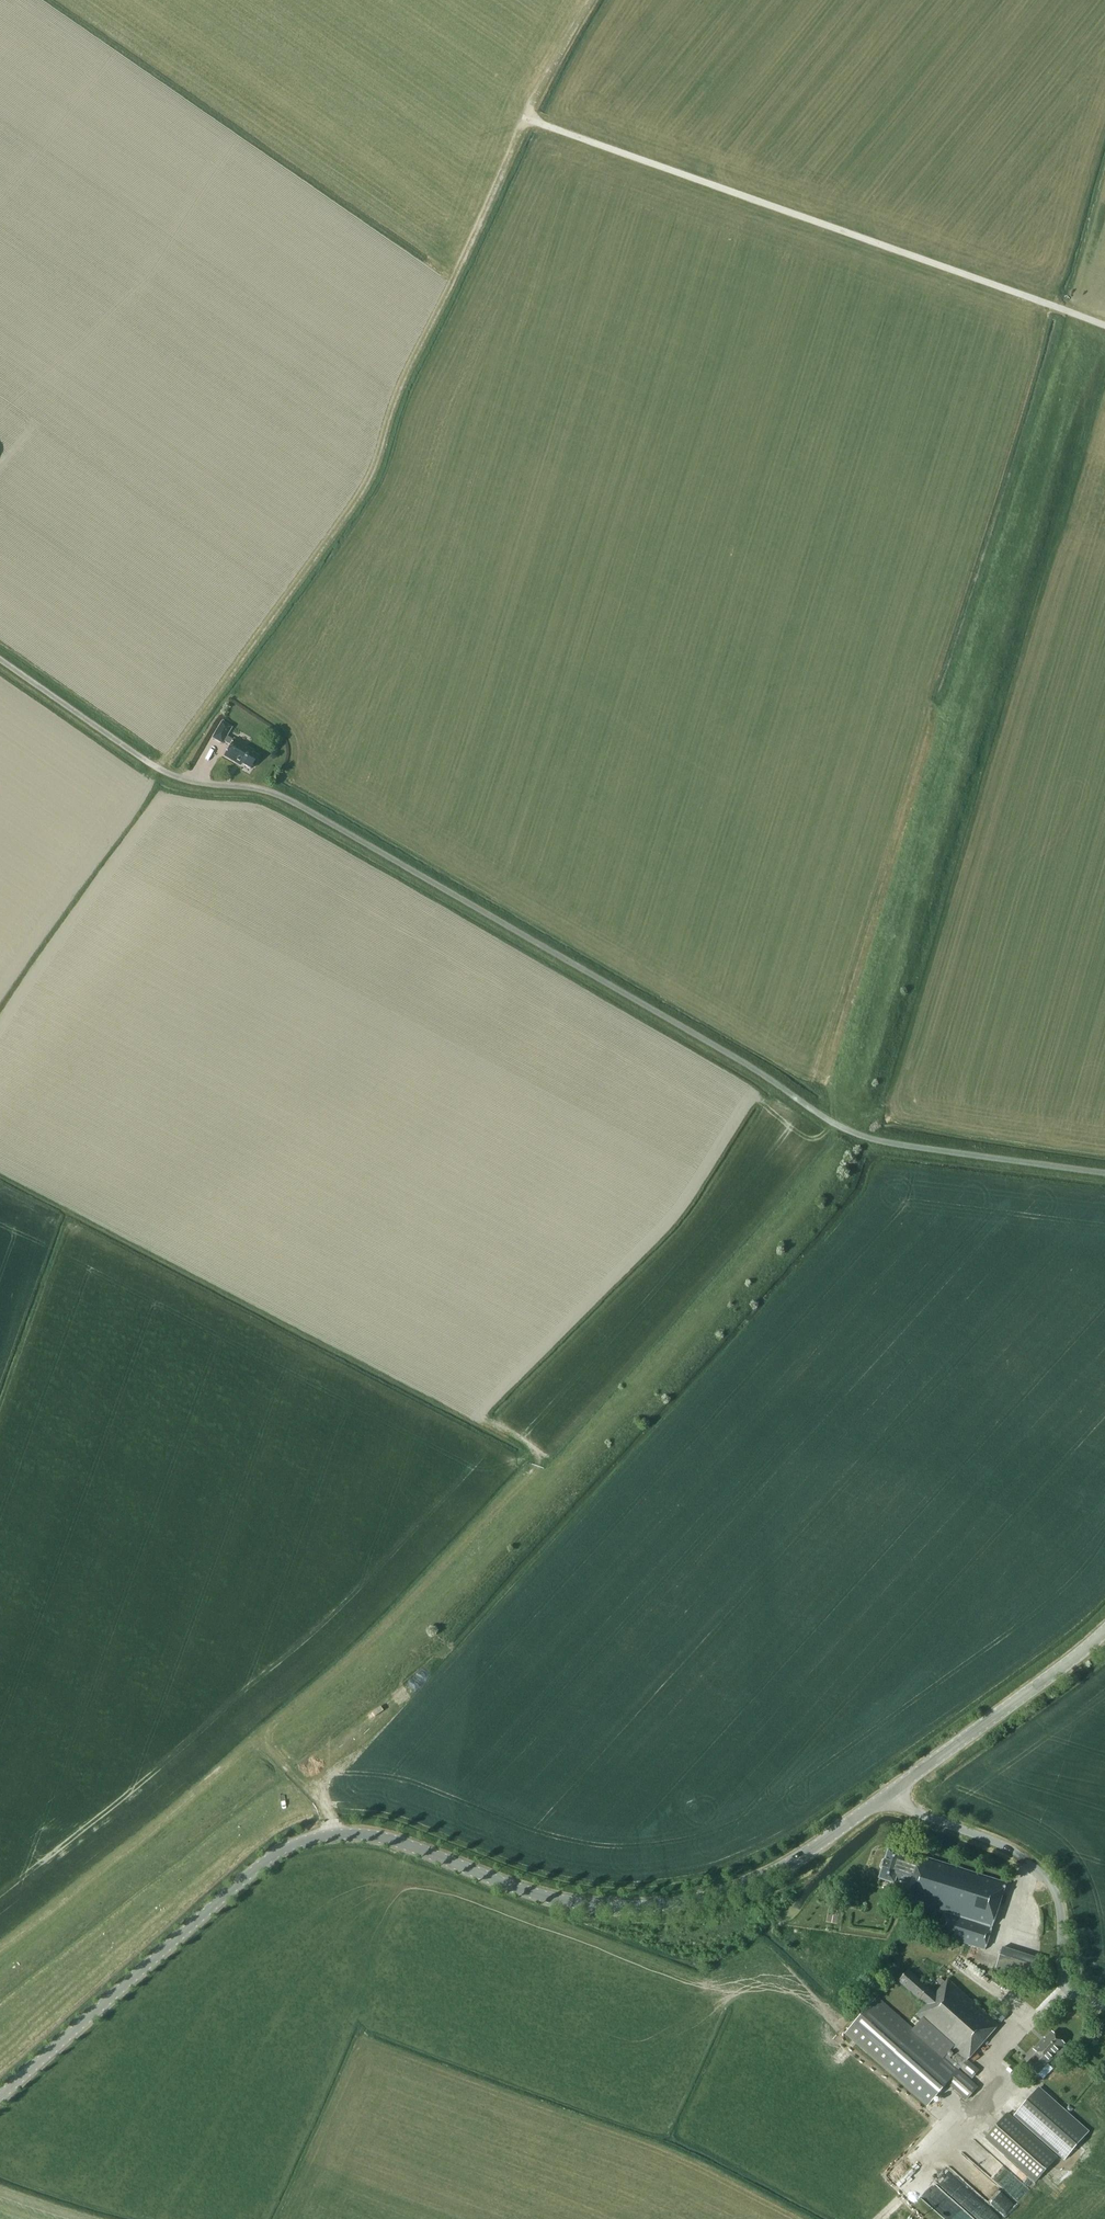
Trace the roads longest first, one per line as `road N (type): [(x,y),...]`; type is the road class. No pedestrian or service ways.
road 1 (tertiary): [(0,2096),(264,1862),(291,1847),(341,1834),(380,1836),(556,1899),(659,1904),(775,1872),(883,1798)]
road 2 (tertiary): [(883,1798),(1003,1845),(1037,1868),(1056,1894),(1063,1976),(1070,1989),(1104,2005)]
road 3 (tertiary): [(883,1798),(1104,1631)]

